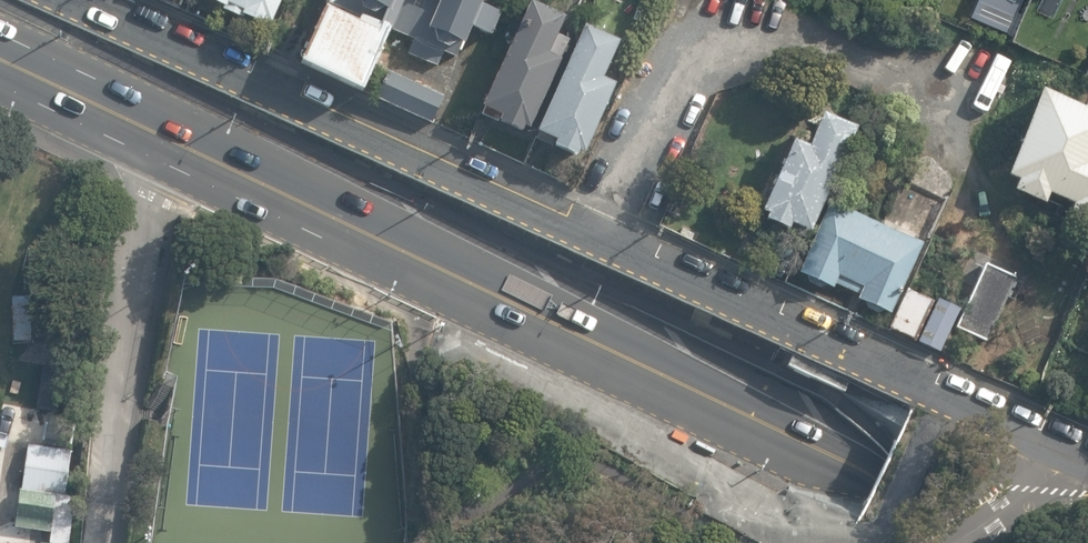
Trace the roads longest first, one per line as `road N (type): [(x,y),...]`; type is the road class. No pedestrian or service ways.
road 1 (trunk): [(0,58),(1009,542)]
road 2 (residential): [(73,0),(1087,458)]

